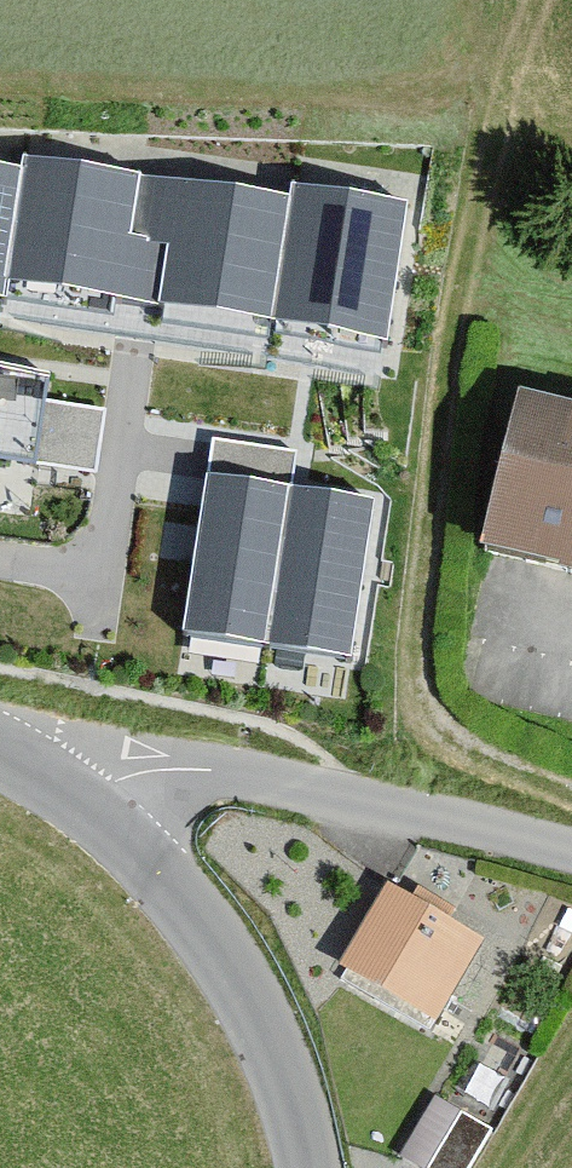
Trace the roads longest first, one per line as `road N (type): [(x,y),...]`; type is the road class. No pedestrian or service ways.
road 1 (unclassified): [(90,811),(137,777),(242,775),(571,862)]
road 2 (tertiary): [(90,811),(232,971),(272,1039),(309,1167)]

